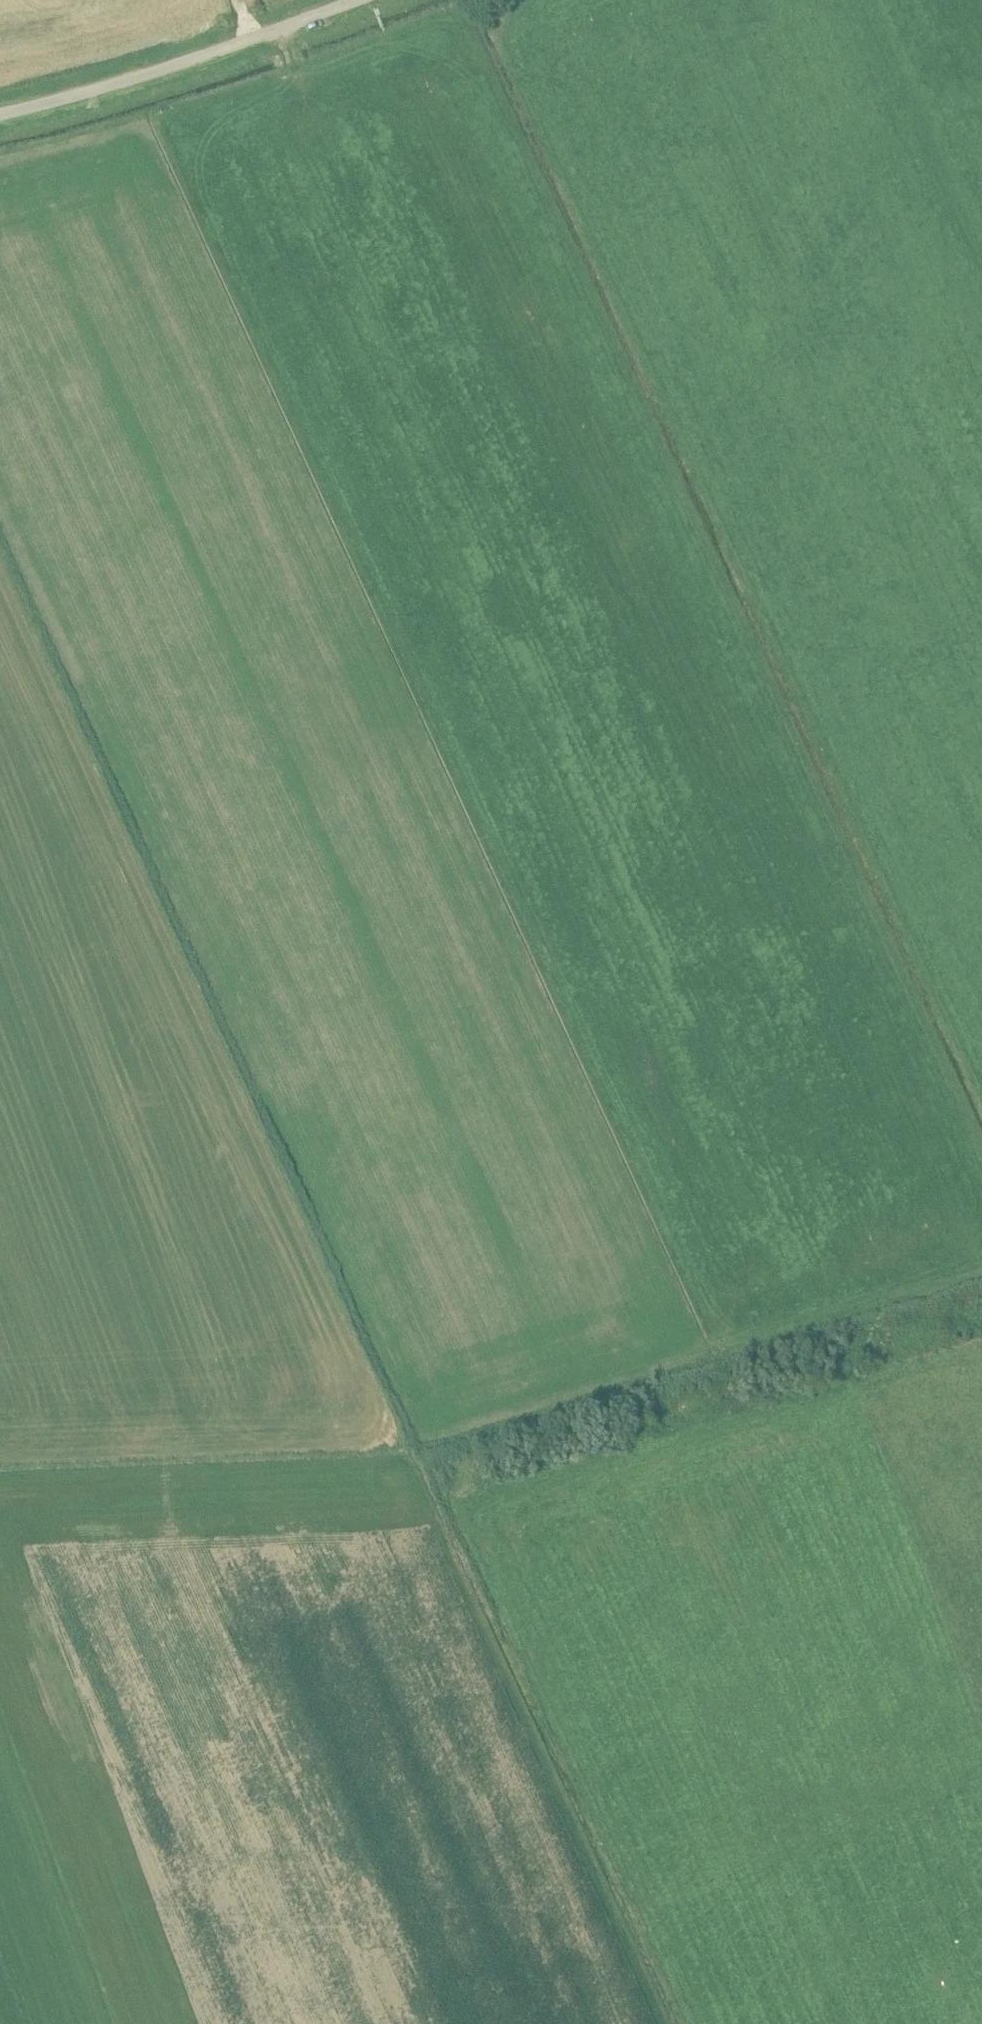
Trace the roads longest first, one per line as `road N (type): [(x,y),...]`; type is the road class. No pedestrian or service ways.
road 1 (unclassified): [(0,115),(256,42),(368,0)]

